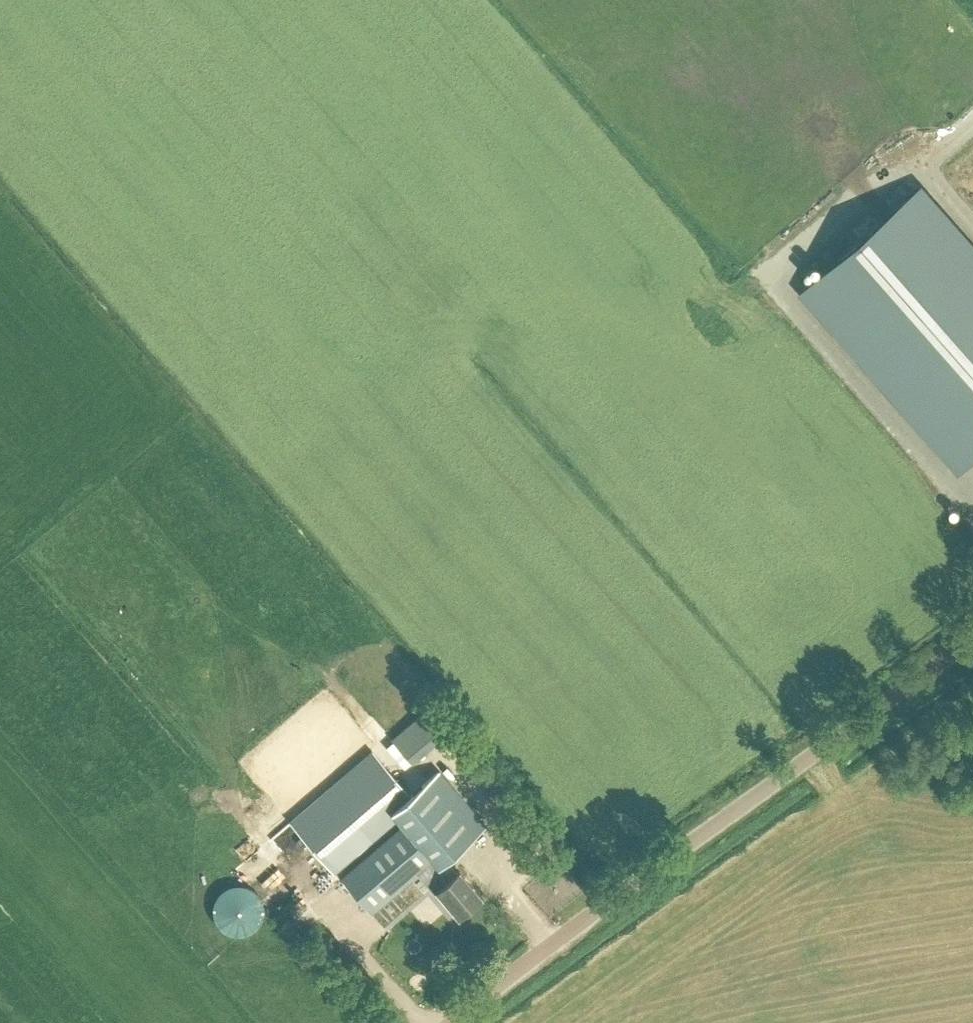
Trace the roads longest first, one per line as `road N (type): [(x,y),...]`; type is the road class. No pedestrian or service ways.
road 1 (unclassified): [(450,1022),(972,639)]

